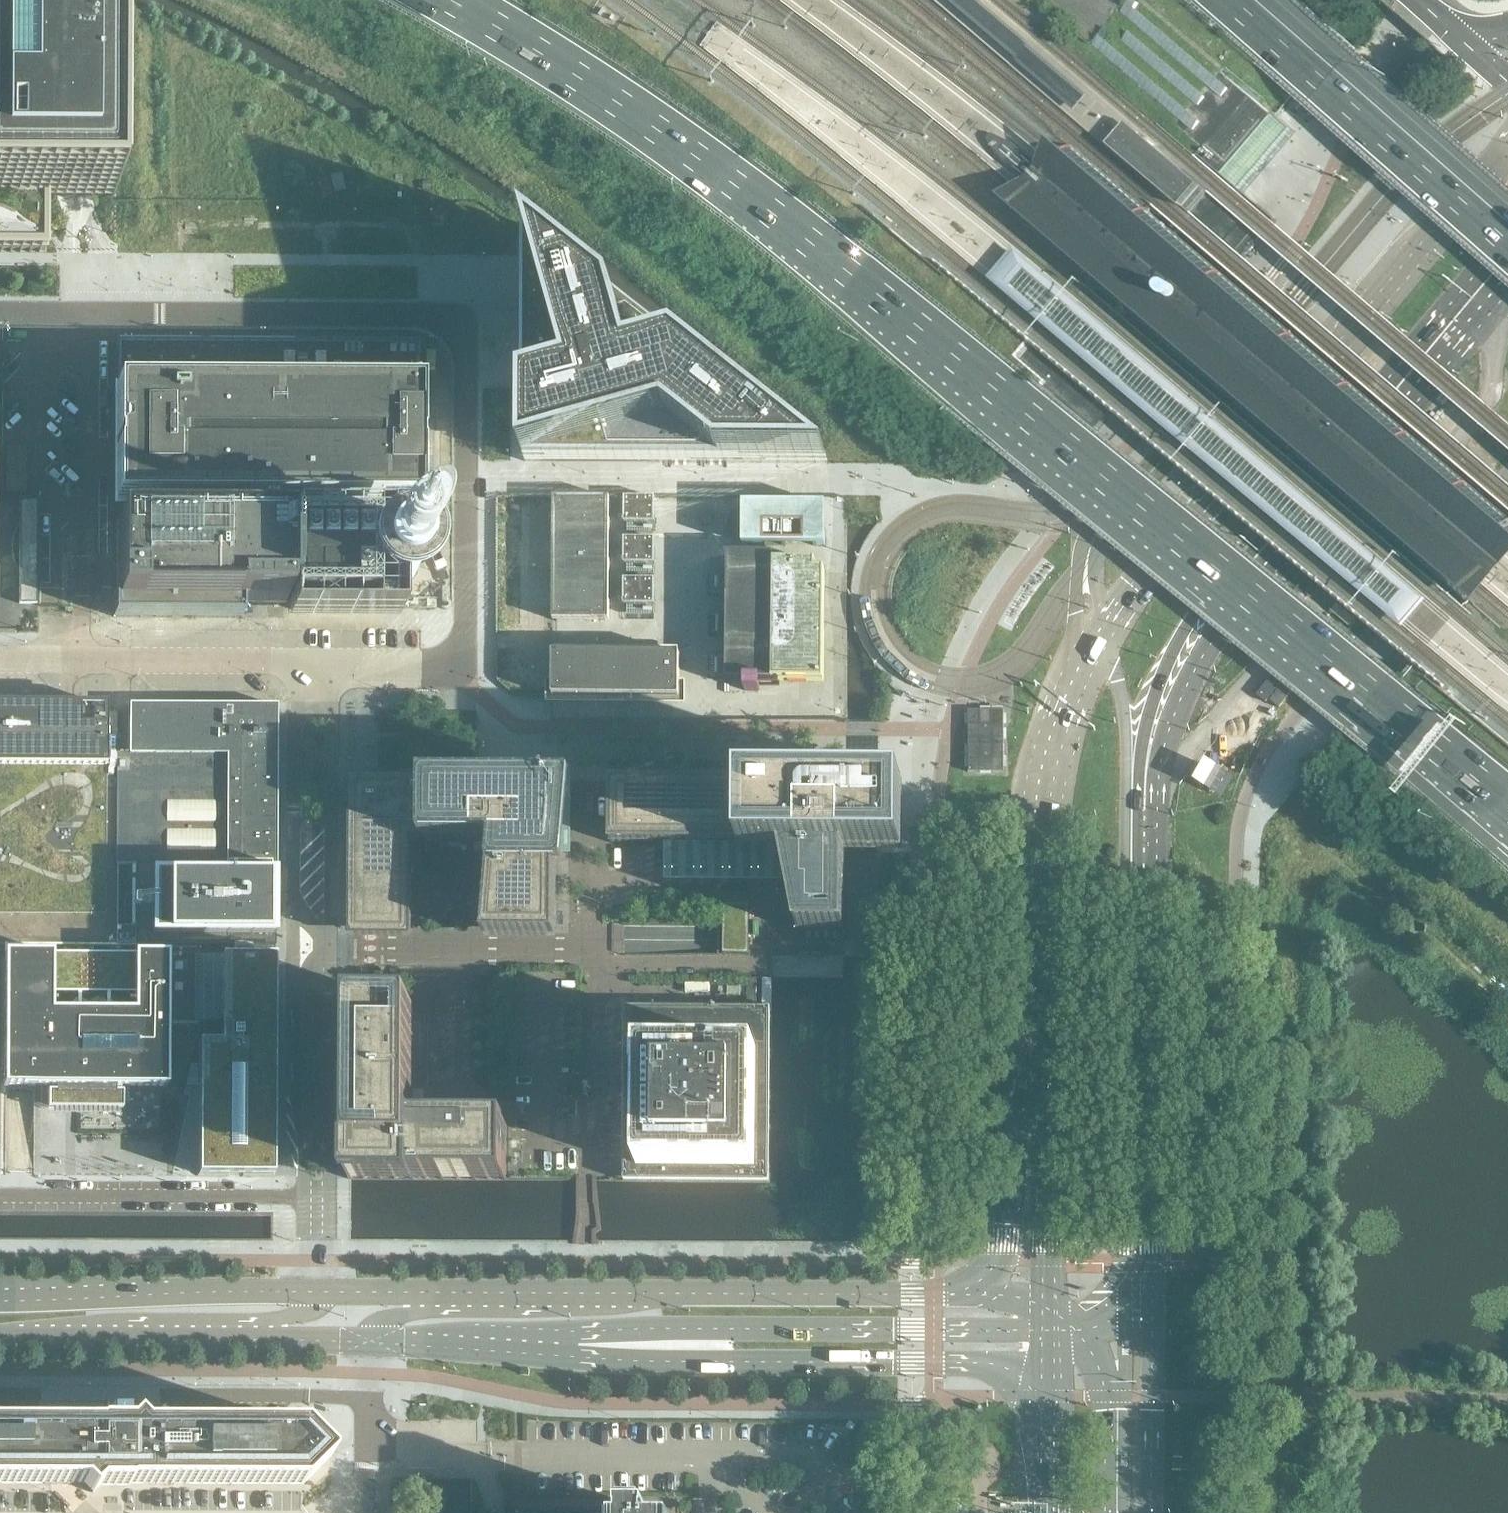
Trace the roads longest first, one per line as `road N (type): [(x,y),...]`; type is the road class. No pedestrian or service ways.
road 1 (motorway): [(450,0),(750,196),(1507,805)]
road 2 (secondary): [(1152,1283),(1155,1077),(1142,1042),(1145,793),(1161,716),(1210,622),(1507,272)]
road 3 (secondary): [(1507,148),(1136,588),(1075,681),(1041,808),(1037,1107)]
road 4 (secondary): [(951,1294),(428,1291)]
road 5 (track): [(623,253),(307,55),(200,0)]
road 6 (residential): [(320,668),(455,668),(462,653),(466,343),(455,319)]
road 7 (secondary): [(591,1345),(695,1360),(982,1363),(1050,1396)]
road 8 (secondary): [(591,1345),(696,1330),(1051,1331)]
road 9 (residential): [(0,310),(455,319)]
road 10 (motorway): [(1507,240),(1234,0)]
road 11 (secondary): [(323,1291),(0,1300)]
road 12 (residential): [(0,659),(267,659),(320,668)]
road 13 (residential): [(0,1194),(320,1195)]
road 14 (residential): [(320,958),(618,961)]
road 15 (residential): [(320,958),(320,668)]
road 16 (secondary): [(0,1339),(253,1339)]
road 17 (residential): [(320,1195),(320,958)]
road 18 (secondary): [(1151,1512),(1152,1283)]
road 19 (secondary): [(366,1342),(591,1345)]
road 20 (secondary): [(1037,1107),(998,1261),(973,1286),(951,1294)]
road 21 (secondary): [(1037,1107),(1049,1186),(1051,1305)]
road 22 (secondary): [(1115,1512),(1115,1397),(1081,1329)]
road 23 (residential): [(366,1342),(364,1512)]

